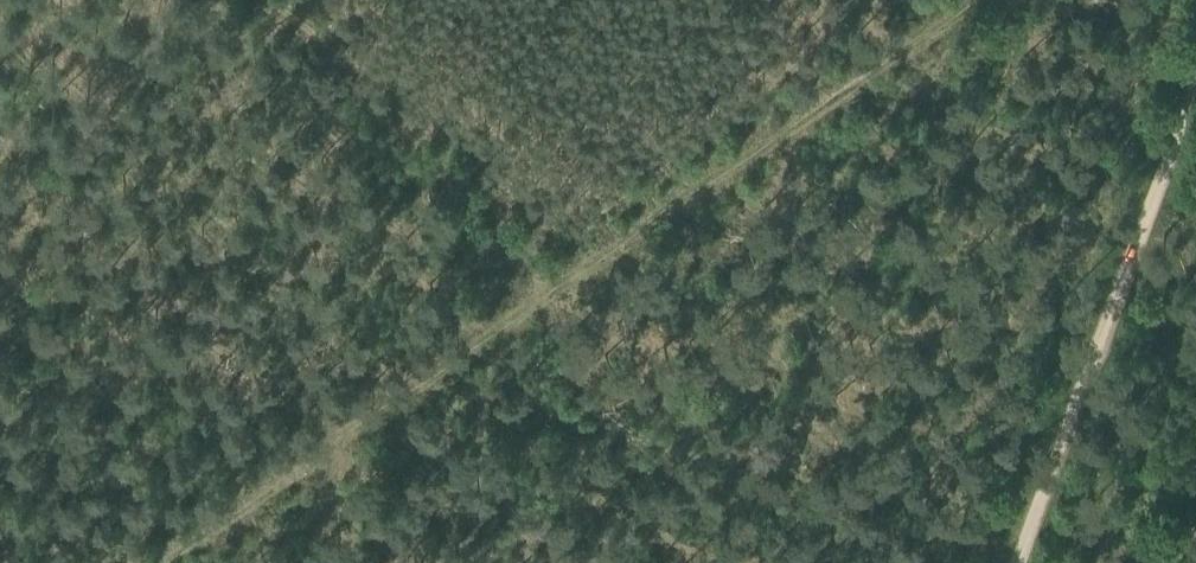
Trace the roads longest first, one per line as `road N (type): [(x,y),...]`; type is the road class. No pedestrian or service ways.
road 1 (track): [(1017,562),(1195,85)]

